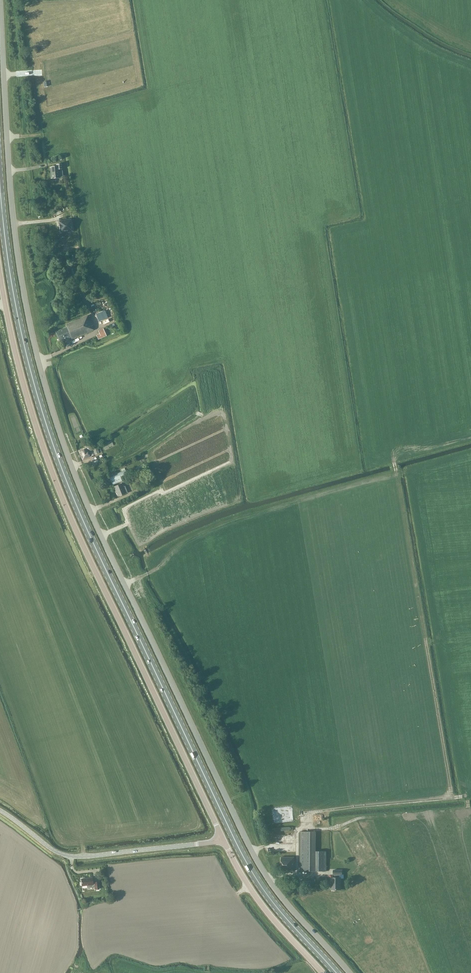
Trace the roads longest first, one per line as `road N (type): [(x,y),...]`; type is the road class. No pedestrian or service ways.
road 1 (unclassified): [(0,4),(20,270),(61,437),(256,859),(349,972)]
road 2 (primary): [(337,972),(246,862),(76,504),(22,338),(0,186)]
road 3 (unclassified): [(0,276),(21,374),(64,502),(223,840)]
road 4 (unclassified): [(223,840),(64,855),(0,810)]
road 5 (unclassified): [(223,840),(258,901),(322,972)]

